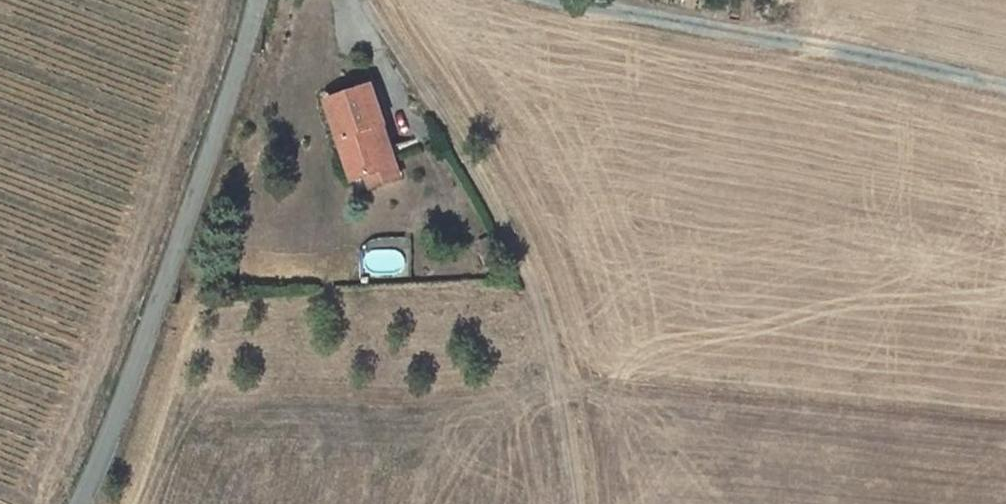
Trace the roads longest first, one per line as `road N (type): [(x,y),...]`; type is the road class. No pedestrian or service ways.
road 1 (track): [(581,503),(546,313),(452,127),(361,0)]
road 2 (unclassified): [(80,503),(132,380),(257,0)]
road 3 (track): [(563,0),(1005,85)]

